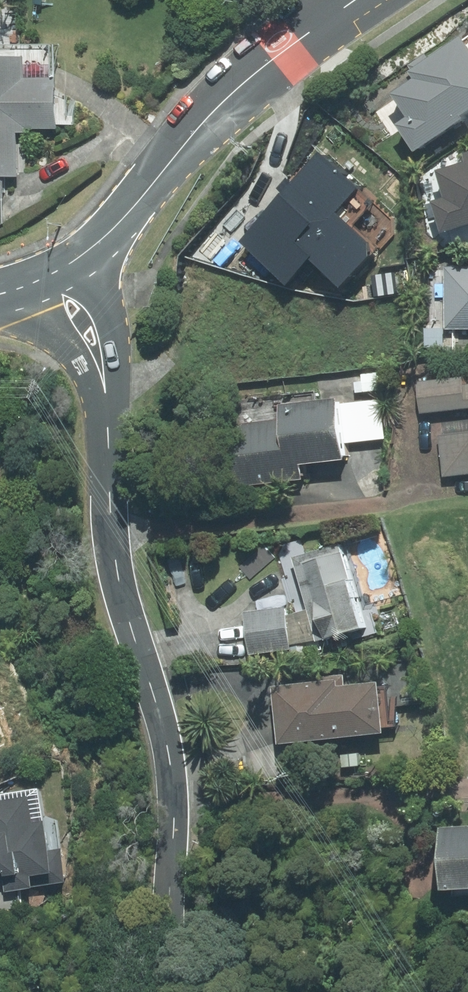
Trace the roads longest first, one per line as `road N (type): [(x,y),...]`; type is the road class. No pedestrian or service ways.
road 1 (secondary): [(172,991),(171,767),(117,576),(109,439)]
road 2 (tertiary): [(356,0),(240,86),(89,251)]
road 3 (secondary): [(89,251),(110,330),(109,439)]
road 4 (secondary): [(109,439),(88,380),(21,288)]

